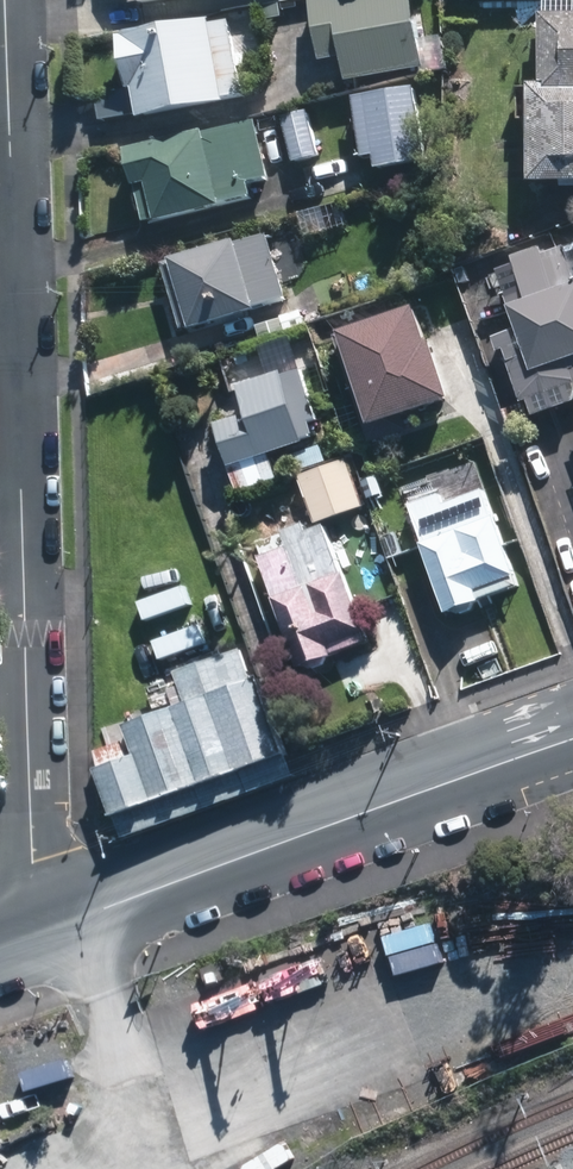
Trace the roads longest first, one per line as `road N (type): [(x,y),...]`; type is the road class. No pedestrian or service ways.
road 1 (residential): [(0,73),(27,936)]
road 2 (secondary): [(27,936),(572,737)]

